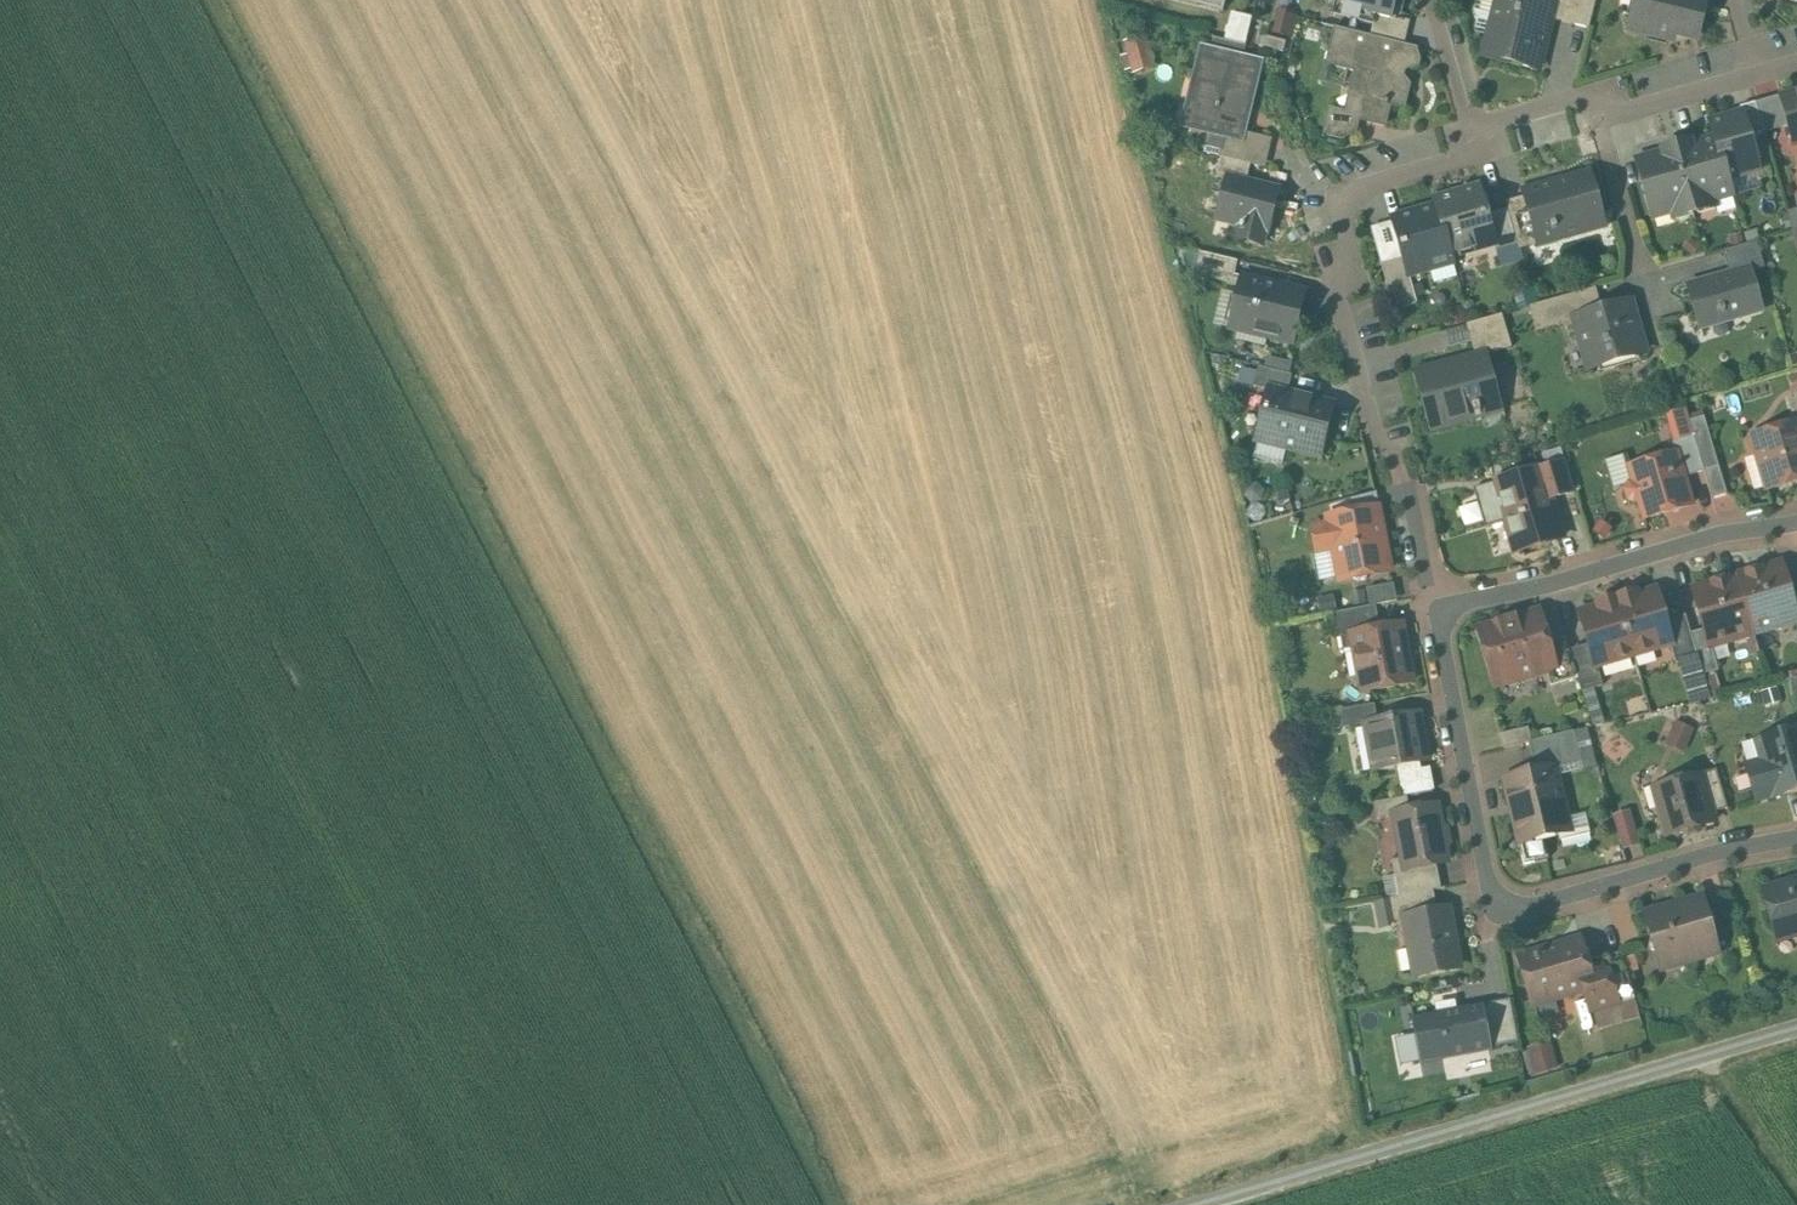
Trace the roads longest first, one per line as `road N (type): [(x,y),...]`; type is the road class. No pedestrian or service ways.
road 1 (unclassified): [(1187,1204),(1796,1023)]
road 2 (residential): [(1436,600),(1491,895),(1503,908),(1796,839)]
road 3 (residential): [(1478,136),(1364,168),(1329,210),(1402,480)]
road 4 (residential): [(1796,522),(1722,530),(1541,581),(1436,600)]
road 5 (residential): [(1600,104),(1642,271)]
road 6 (residential): [(1749,58),(1600,104)]
road 7 (residential): [(1478,136),(1440,0)]
road 8 (residential): [(1600,104),(1478,136)]

